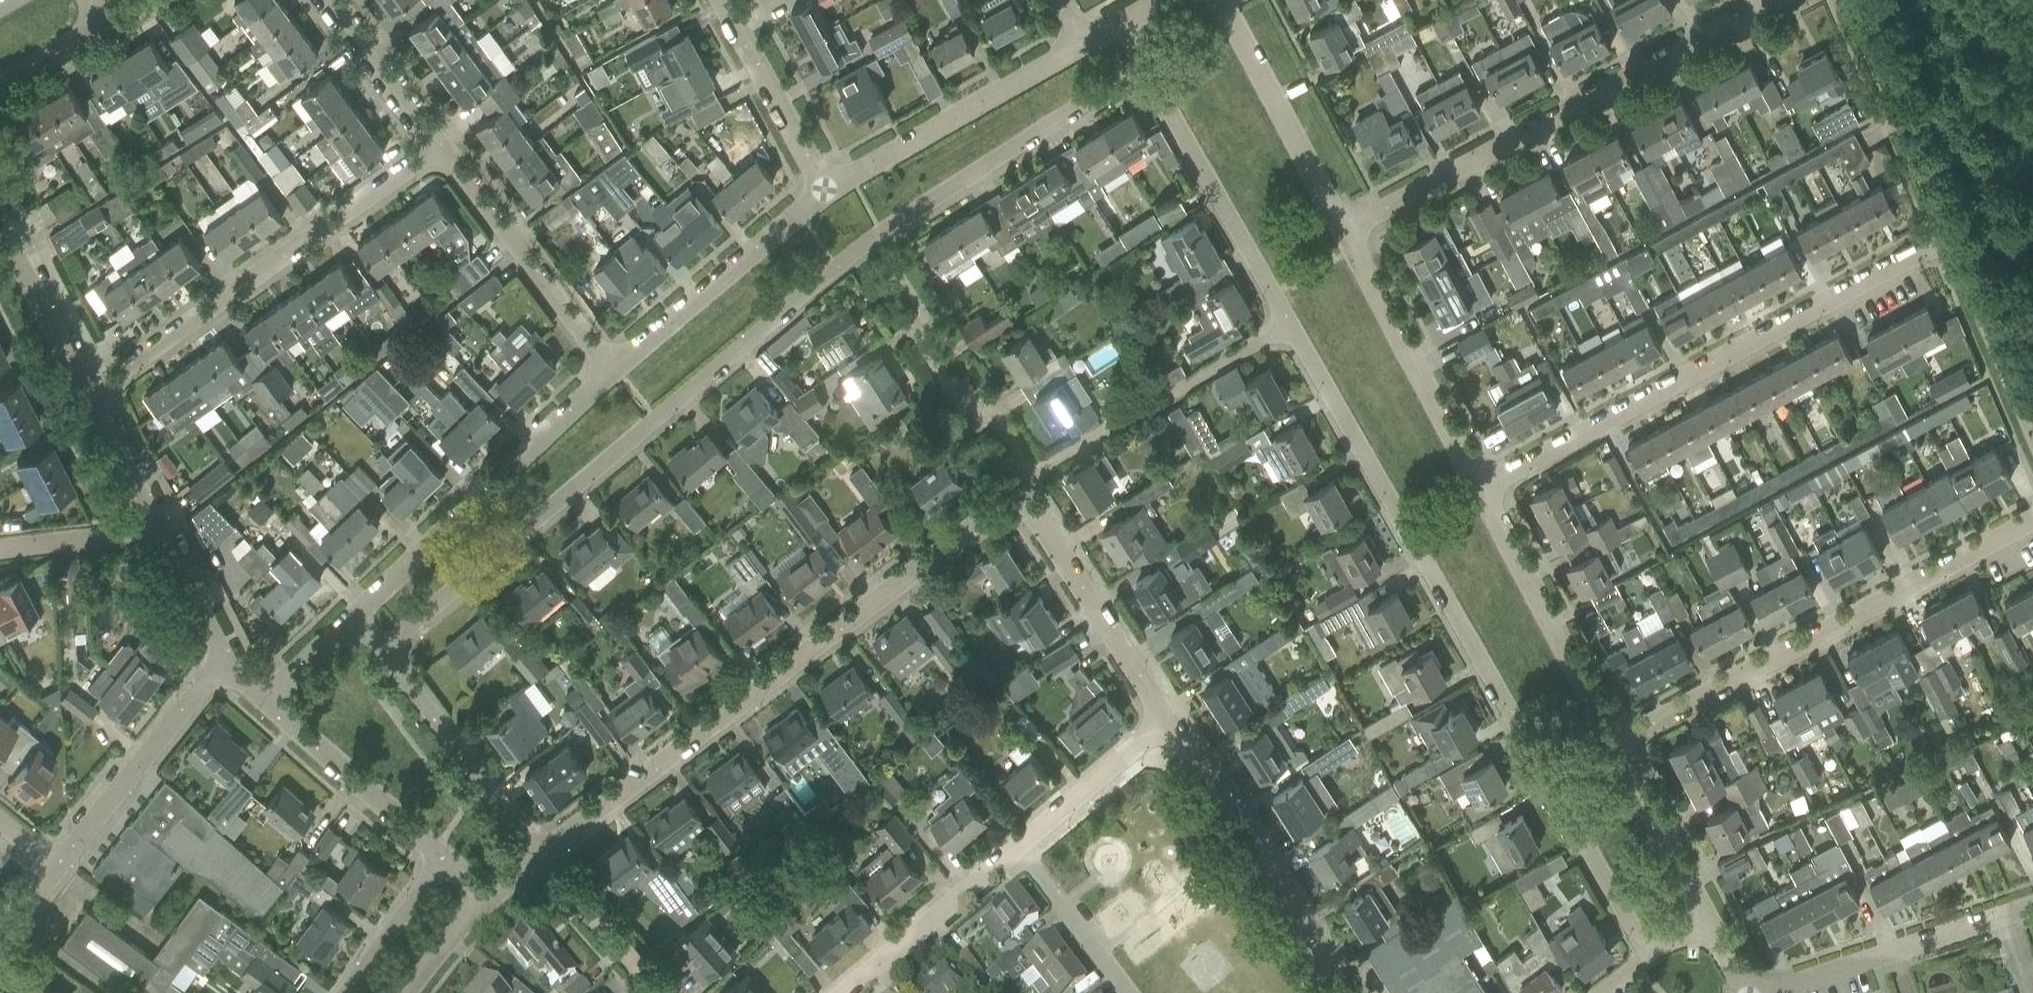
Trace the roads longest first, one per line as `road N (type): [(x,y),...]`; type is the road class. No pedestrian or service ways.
road 1 (unclassified): [(1645,956),(1142,68)]
road 2 (residential): [(385,647),(835,267),(1142,68)]
road 3 (residential): [(536,857),(994,511),(1023,510)]
road 4 (residential): [(1478,491),(1948,237)]
road 5 (residential): [(1343,227),(1776,0)]
road 6 (residential): [(1613,745),(2032,520)]
road 7 (residential): [(89,398),(216,308),(230,289),(443,147)]
road 8 (residential): [(352,613),(614,370)]
road 9 (residential): [(1344,992),(1166,717)]
road 10 (residential): [(823,192),(1082,45)]
road 11 (unclassified): [(1478,491),(1343,227)]
road 12 (unclassified): [(1613,745),(1478,491)]
road 13 (residential): [(614,370),(443,147)]
road 14 (residential): [(2032,905),(1766,992)]
road 15 (residential): [(614,370),(823,192)]
road 16 (residential): [(59,867),(223,661)]
road 17 (residential): [(536,857),(385,647)]
road 18 (unclassified): [(1948,237),(1849,0)]
road 19 (unclassified): [(1343,227),(1223,0)]
road 20 (residential): [(1166,717),(1023,510)]
road 21 (residential): [(441,859),(262,696)]
road 22 (residential): [(844,992),(1016,845)]
road 23 (residential): [(823,192),(720,0)]
road 24 (unclassified): [(2032,429),(1948,237)]
road 25 (residential): [(1016,845),(1166,717)]
road 26 (unclassified): [(1709,914),(1613,745)]
road 27 (residential): [(89,398),(0,228)]
road 28 (residential): [(443,147),(330,0)]
road 29 (residential): [(1128,992),(1016,845)]
road 30 (residential): [(660,992),(536,857)]
road 31 (residential): [(344,992),(441,859)]
road 32 (residential): [(158,533),(0,549)]
road 33 (residential): [(158,533),(89,398)]
road 34 (residential): [(223,661),(158,533)]
road 35 (residential): [(262,696),(352,613)]
road 36 (residential): [(403,992),(481,898)]

